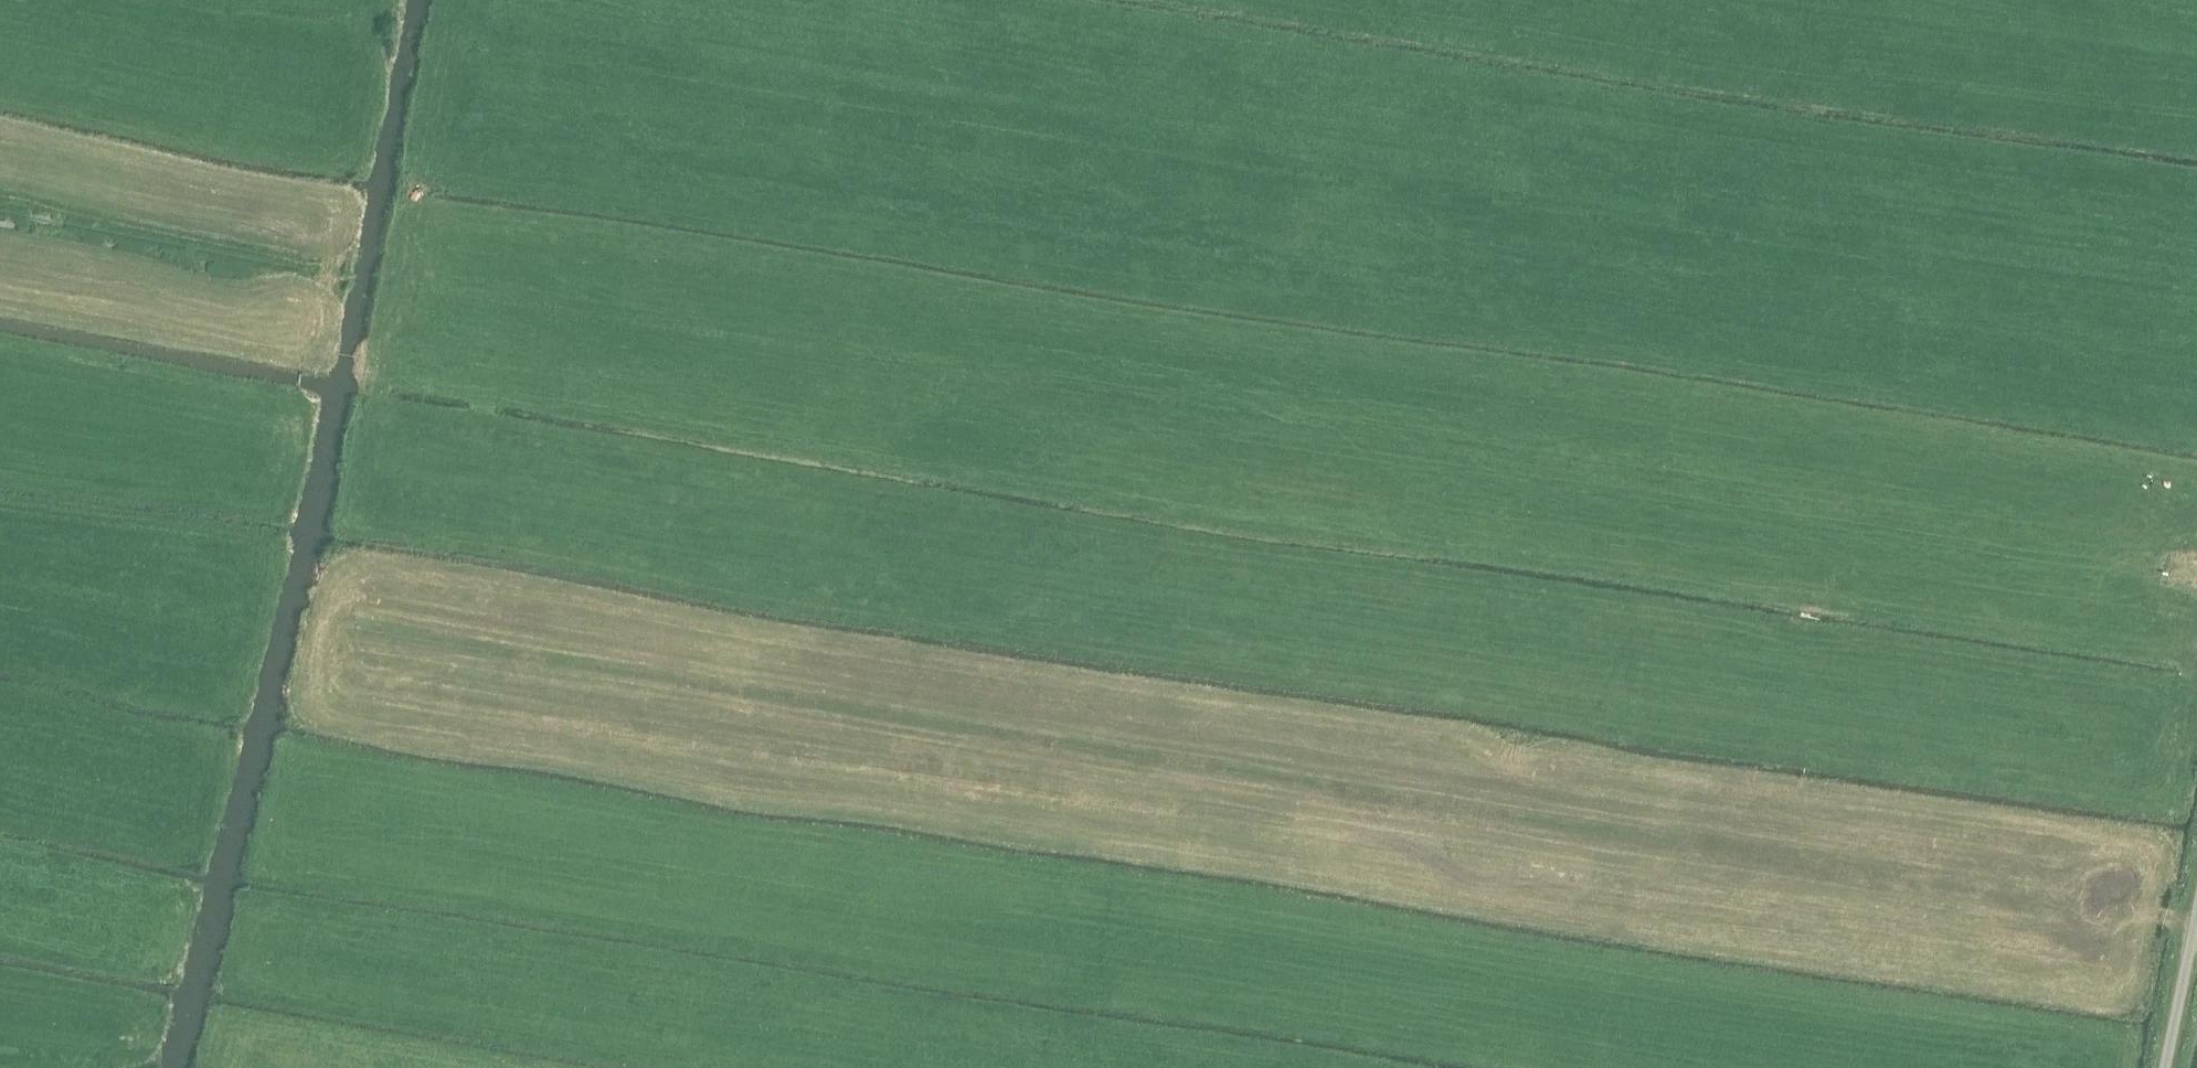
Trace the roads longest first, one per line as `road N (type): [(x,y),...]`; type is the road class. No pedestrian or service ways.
road 1 (unclassified): [(2163,1067),(2196,905)]

